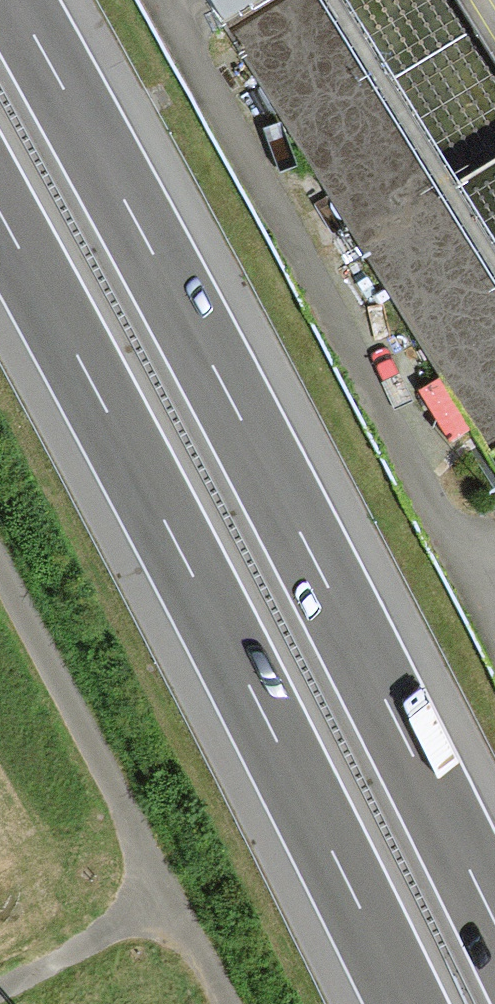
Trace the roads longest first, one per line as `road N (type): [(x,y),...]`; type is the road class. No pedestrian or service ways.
road 1 (motorway): [(494,922),(378,680),(5,0)]
road 2 (motorway): [(0,233),(274,749),(399,1003)]
road 3 (track): [(224,1003),(0,573)]
road 4 (track): [(166,895),(0,989)]

